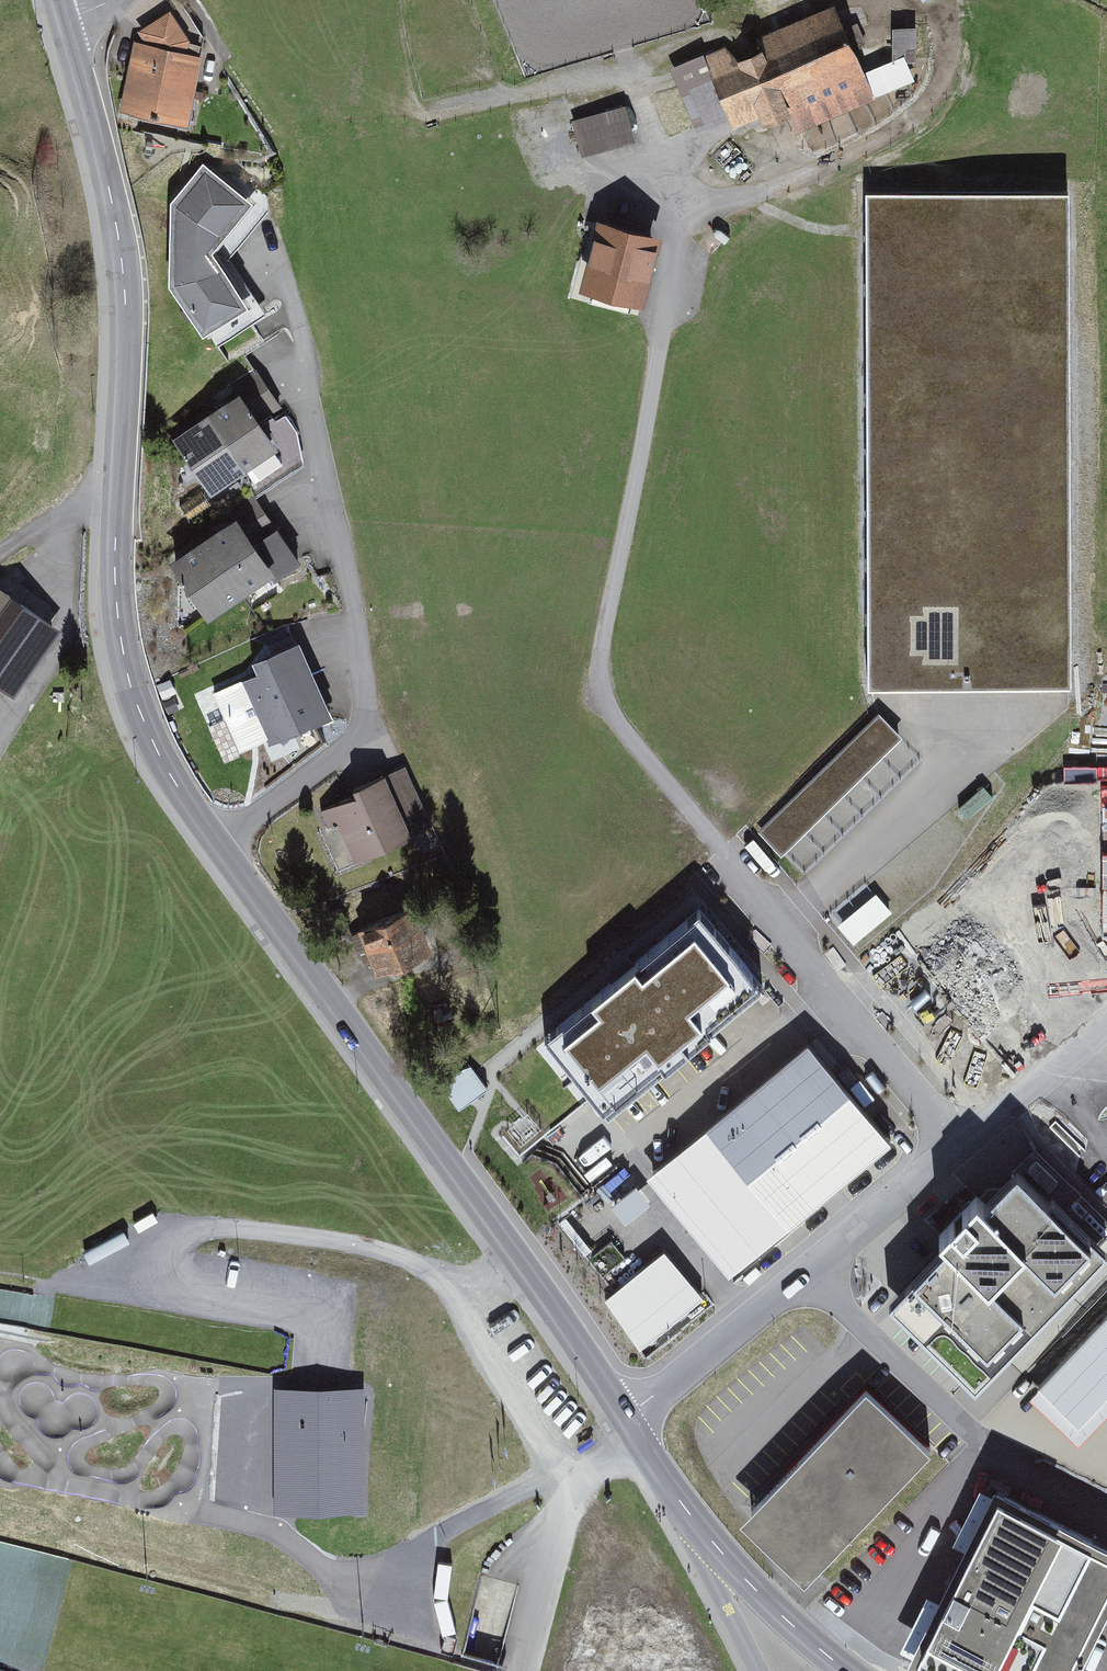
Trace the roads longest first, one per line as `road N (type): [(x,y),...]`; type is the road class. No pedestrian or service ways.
road 1 (track): [(708,839),(597,704),(600,647),(671,268),(690,230),(728,203),(891,134),(927,104),(947,69),(944,25),(928,0)]
road 2 (tertiary): [(63,19),(107,177),(124,275),(128,352),(115,557),(124,660),(166,768),(220,848)]
road 3 (tertiary): [(220,848),(522,1266),(621,1419)]
road 4 (residential): [(621,1419),(1106,1023)]
road 5 (residential): [(220,848),(358,745),(365,710),(304,397)]
road 6 (track): [(53,1288),(104,1279),(157,1248),(215,1230),(359,1246),(478,1285),(522,1266)]
road 7 (tertiary): [(621,1419),(772,1609),(847,1670)]
road 8 (track): [(323,1382),(332,1320),(104,1279)]
road 9 (track): [(367,1565),(534,1486),(596,1471)]

